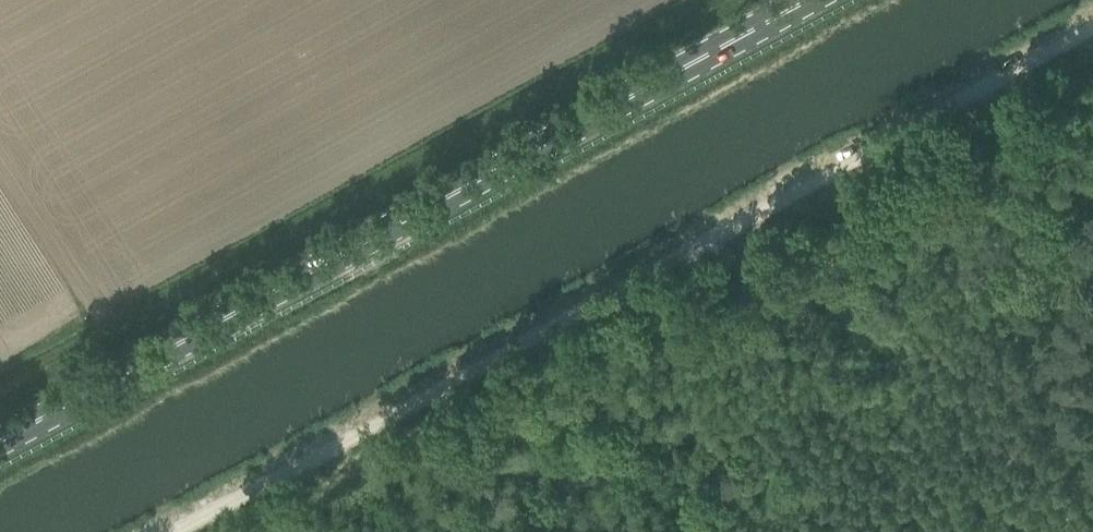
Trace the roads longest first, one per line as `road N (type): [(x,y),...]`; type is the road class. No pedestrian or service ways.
road 1 (track): [(1092,29),(174,531)]
road 2 (primary): [(0,445),(814,0)]

